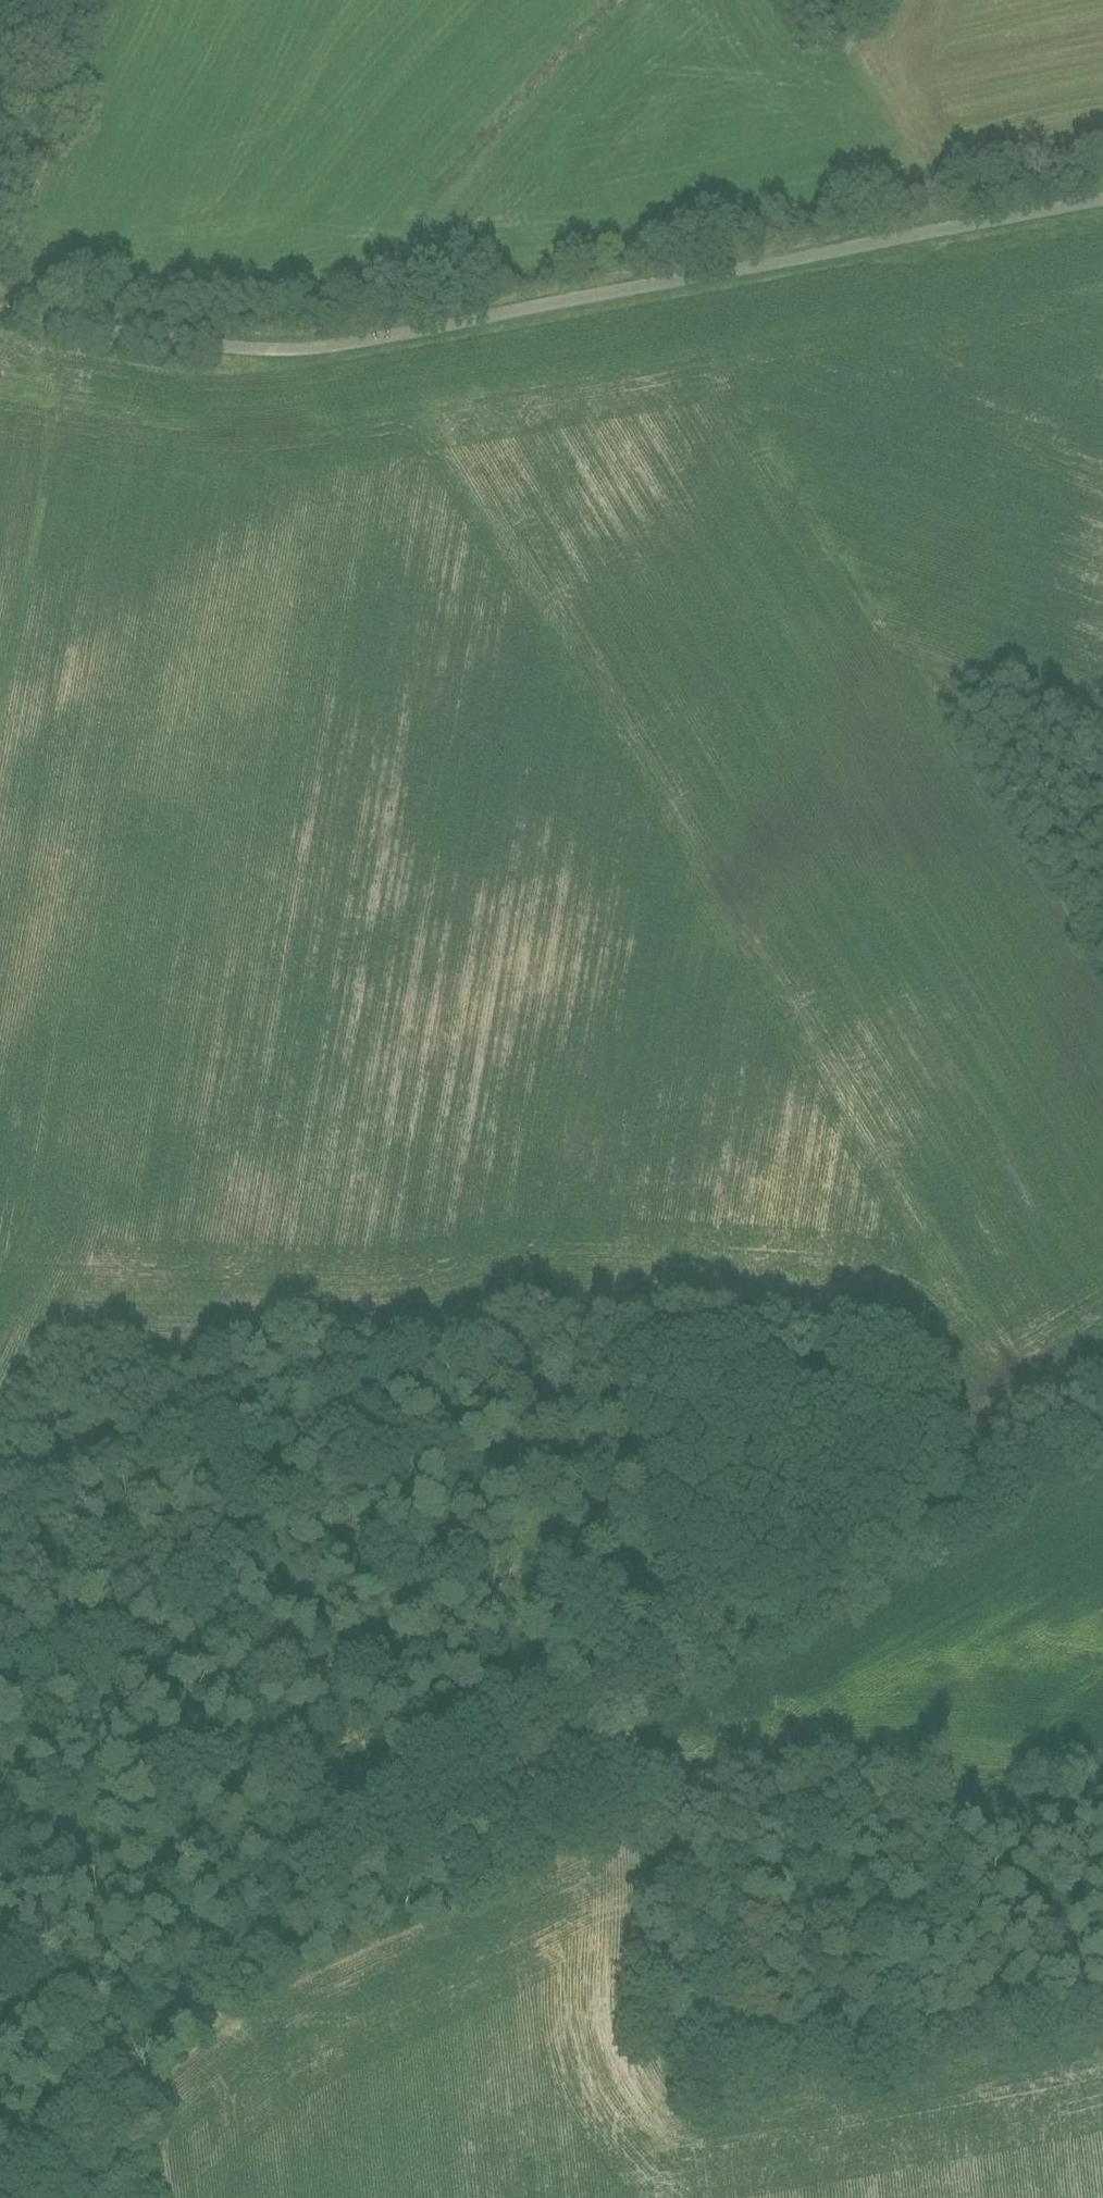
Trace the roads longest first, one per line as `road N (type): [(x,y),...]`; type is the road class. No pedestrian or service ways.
road 1 (track): [(0,2192),(262,1970),(607,1721),(1102,1411)]
road 2 (unclassified): [(1102,196),(309,350),(171,344),(0,311)]

